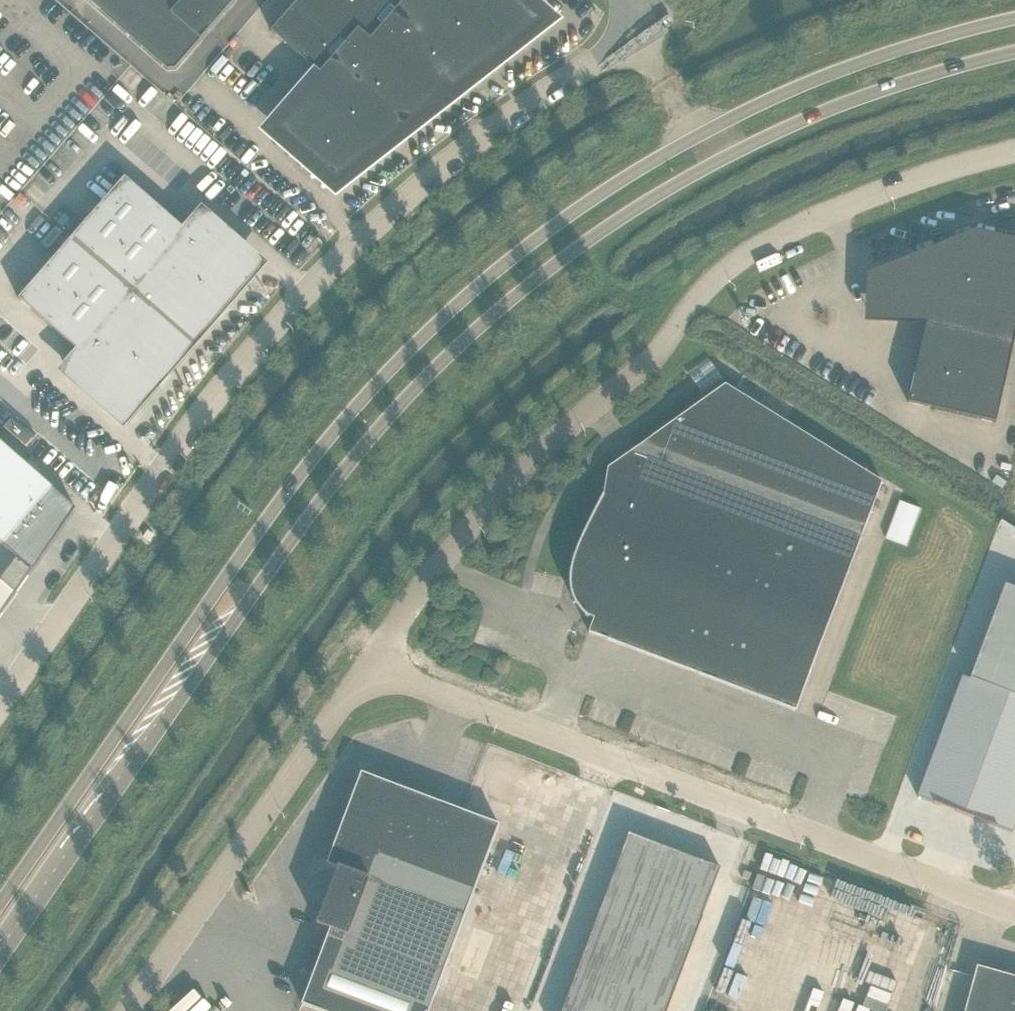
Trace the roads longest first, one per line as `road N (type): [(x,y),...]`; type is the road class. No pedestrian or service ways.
road 1 (primary): [(0,949),(326,492),(413,391),(501,308),(590,238),(766,137),(880,90),(1014,52)]
road 2 (primary): [(1014,19),(834,72),(712,129),(572,213),(480,285),(390,370),(302,473),(0,905)]
road 3 (unclassified): [(639,0),(638,25),(618,45),(481,128),(264,336),(190,428),(0,707)]
road 4 (unclassified): [(371,660),(515,476),(649,363),(689,305),(742,256),(903,182),(1014,150)]
road 5 (unclassified): [(1014,910),(403,680),(371,660)]
road 6 (unclassified): [(125,1010),(371,660)]

